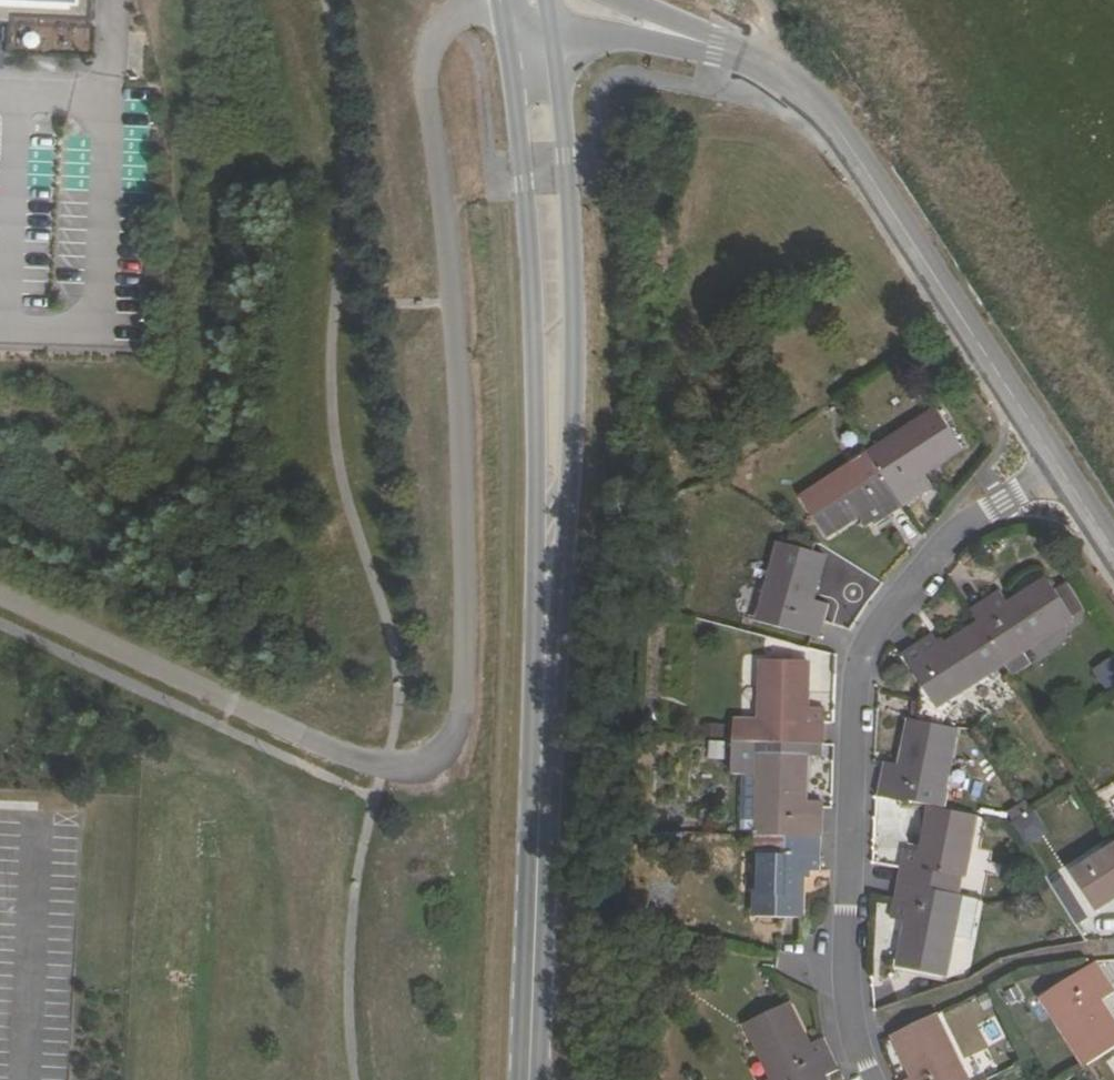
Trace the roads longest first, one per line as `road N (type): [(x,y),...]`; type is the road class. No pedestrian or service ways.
road 1 (residential): [(0,602),(358,772),(409,779),(445,762),(467,690),(468,590),(453,280),(430,77),(432,52),(451,24),(506,7)]
road 2 (residential): [(873,1079),(848,995),(854,724),(864,661),(955,535),(1060,469)]
road 3 (secondary): [(545,661),(574,375),(568,181),(551,34)]
road 4 (secondary): [(511,37),(533,296),(545,661)]
road 5 (tertiary): [(1060,469),(847,132),(808,96)]
road 6 (secondary): [(528,1079),(545,661)]
road 7 (tertiary): [(551,34),(591,34),(724,60),(808,96)]
road 8 (tertiary): [(808,96),(784,65),(630,0)]

